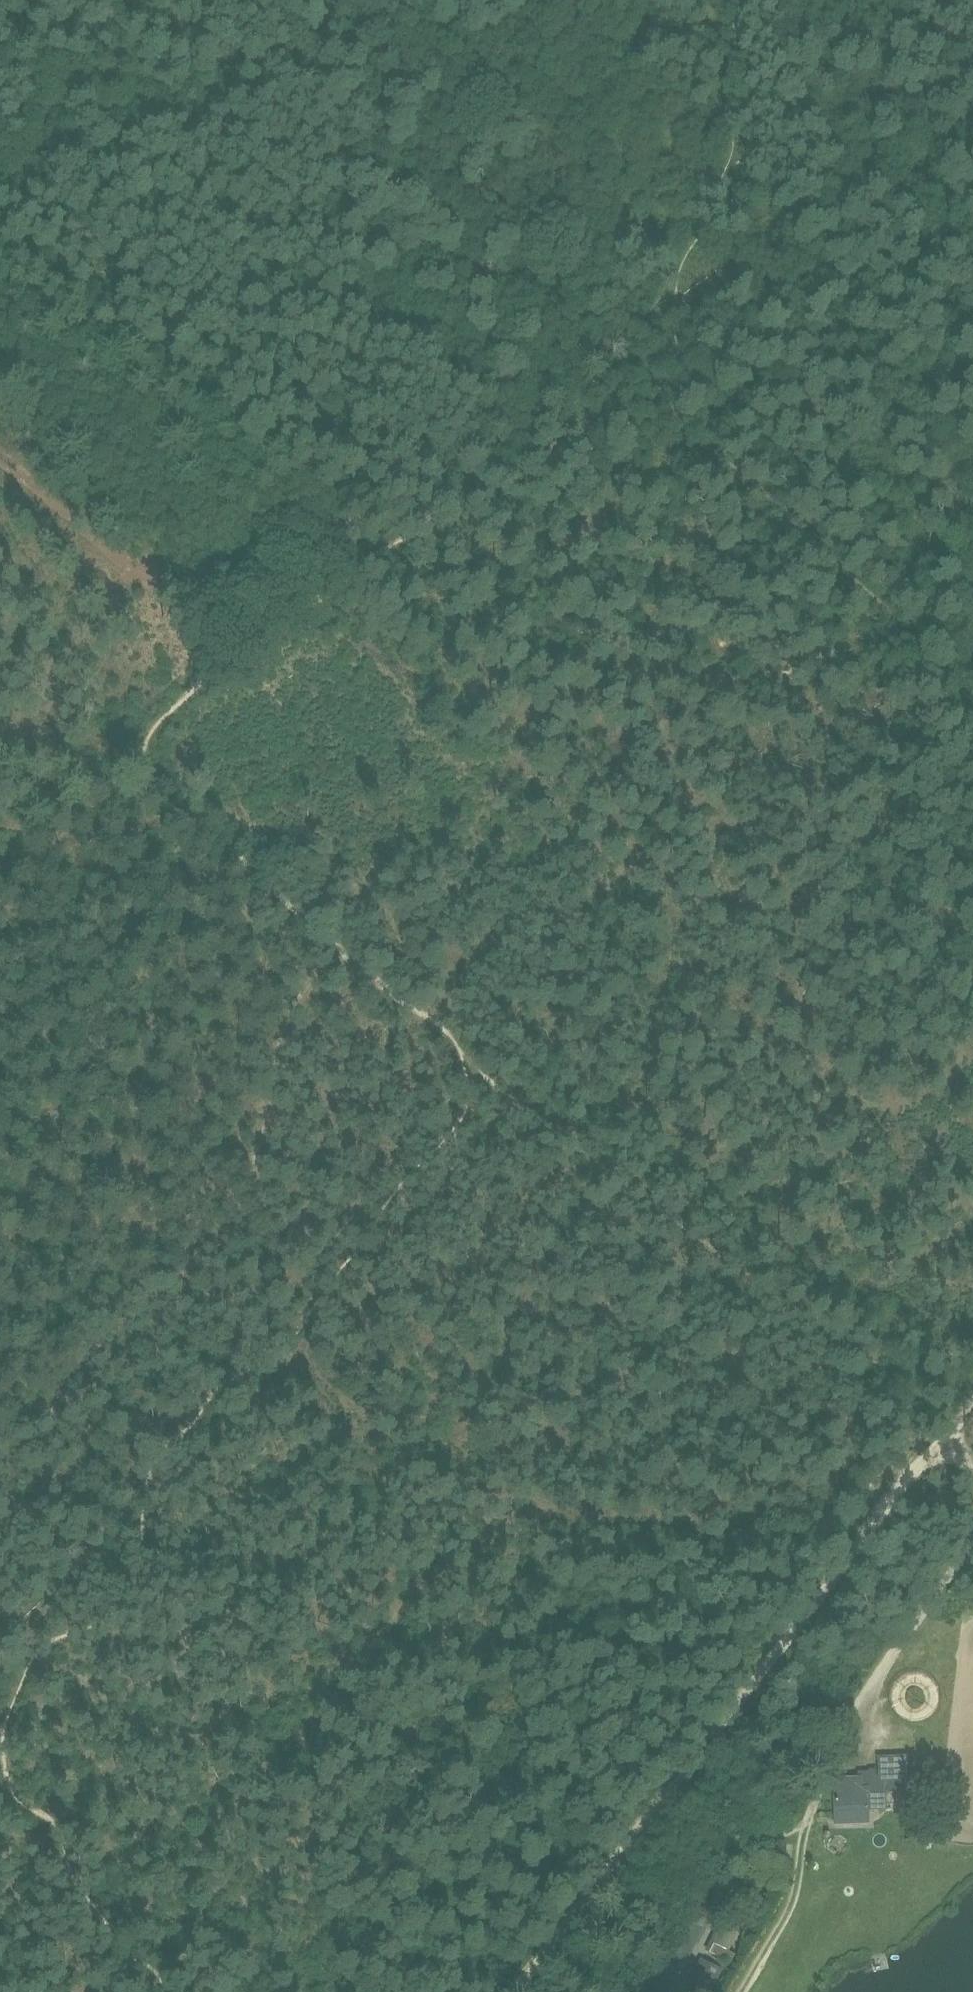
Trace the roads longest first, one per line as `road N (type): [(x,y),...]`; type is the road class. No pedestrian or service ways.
road 1 (track): [(517,1991),(724,1733),(919,1462),(972,1402)]

